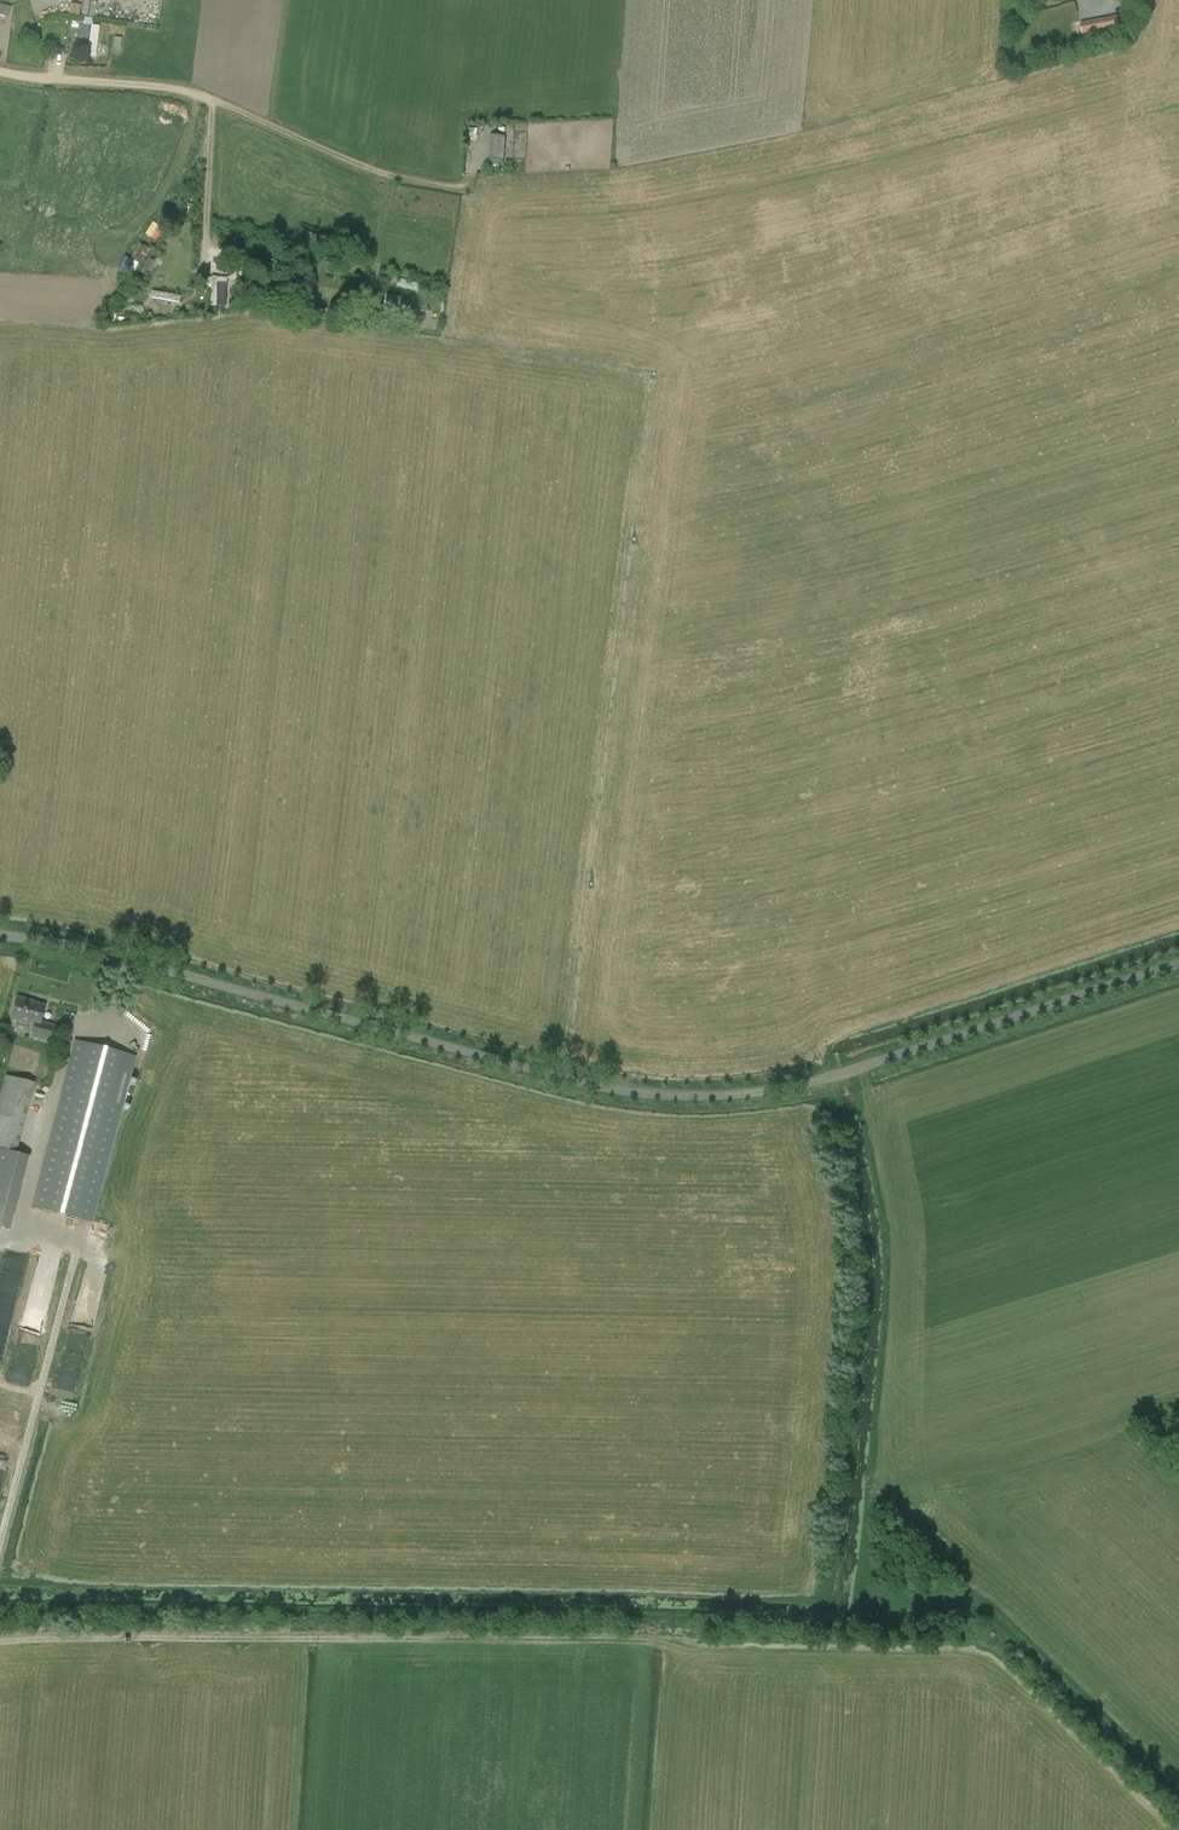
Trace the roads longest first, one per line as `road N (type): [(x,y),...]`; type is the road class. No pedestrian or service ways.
road 1 (unclassified): [(0,934),(67,945),(629,1091),(703,1095),(838,1076),(1178,965)]
road 2 (track): [(212,100),(382,173),(469,187)]
road 3 (track): [(0,72),(212,100)]

